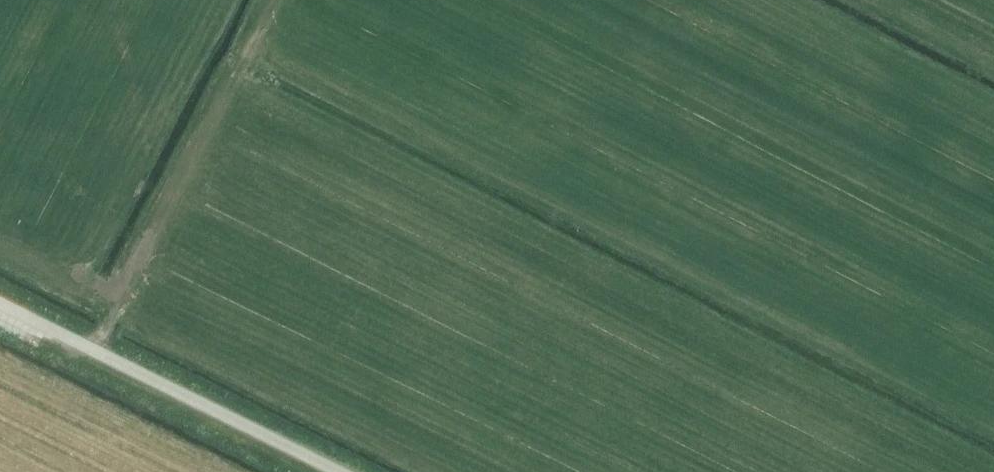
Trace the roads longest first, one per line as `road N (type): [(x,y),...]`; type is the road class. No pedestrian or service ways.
road 1 (unclassified): [(339,471),(0,304)]

